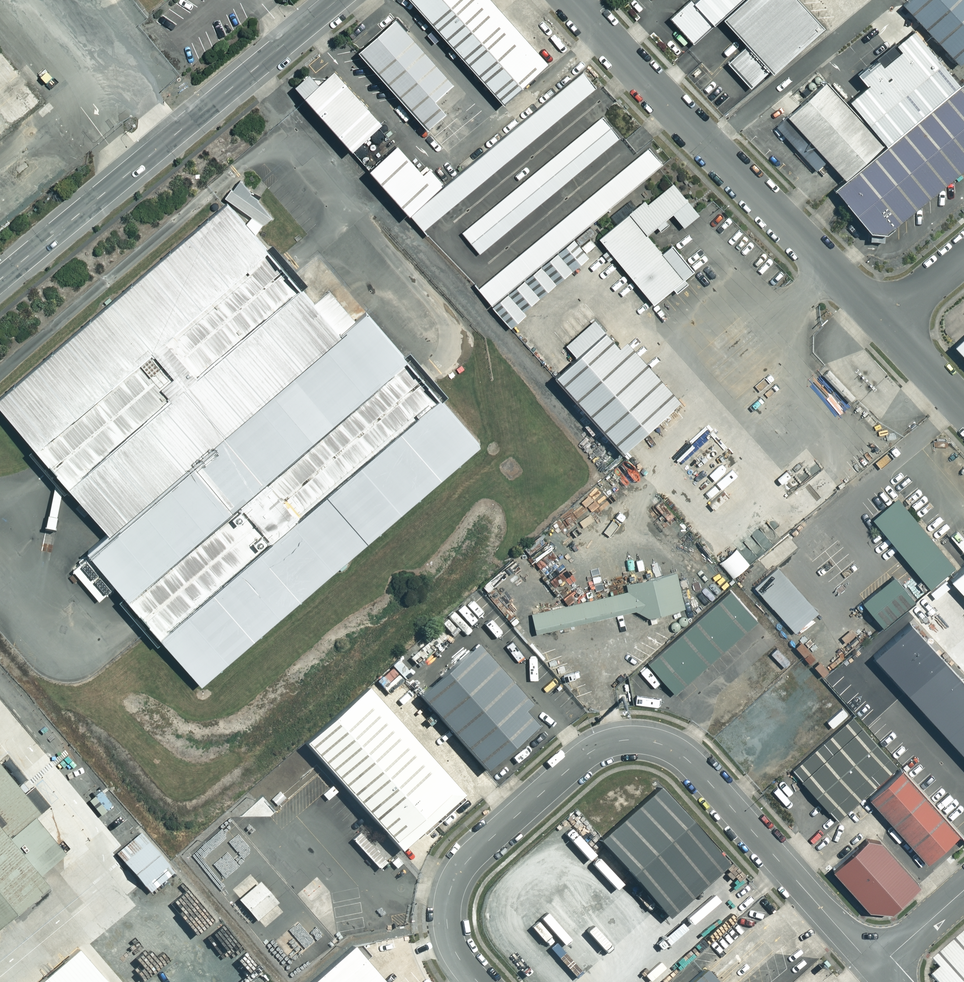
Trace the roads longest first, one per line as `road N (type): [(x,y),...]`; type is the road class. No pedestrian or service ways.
road 1 (unclassified): [(477,981),(450,939),(453,881),(568,770),(624,740),(663,744),(686,758),(874,969)]
road 2 (unclassified): [(571,0),(886,325)]
road 3 (tertiary): [(0,279),(338,0)]
road 4 (unclassified): [(874,969),(963,889)]

